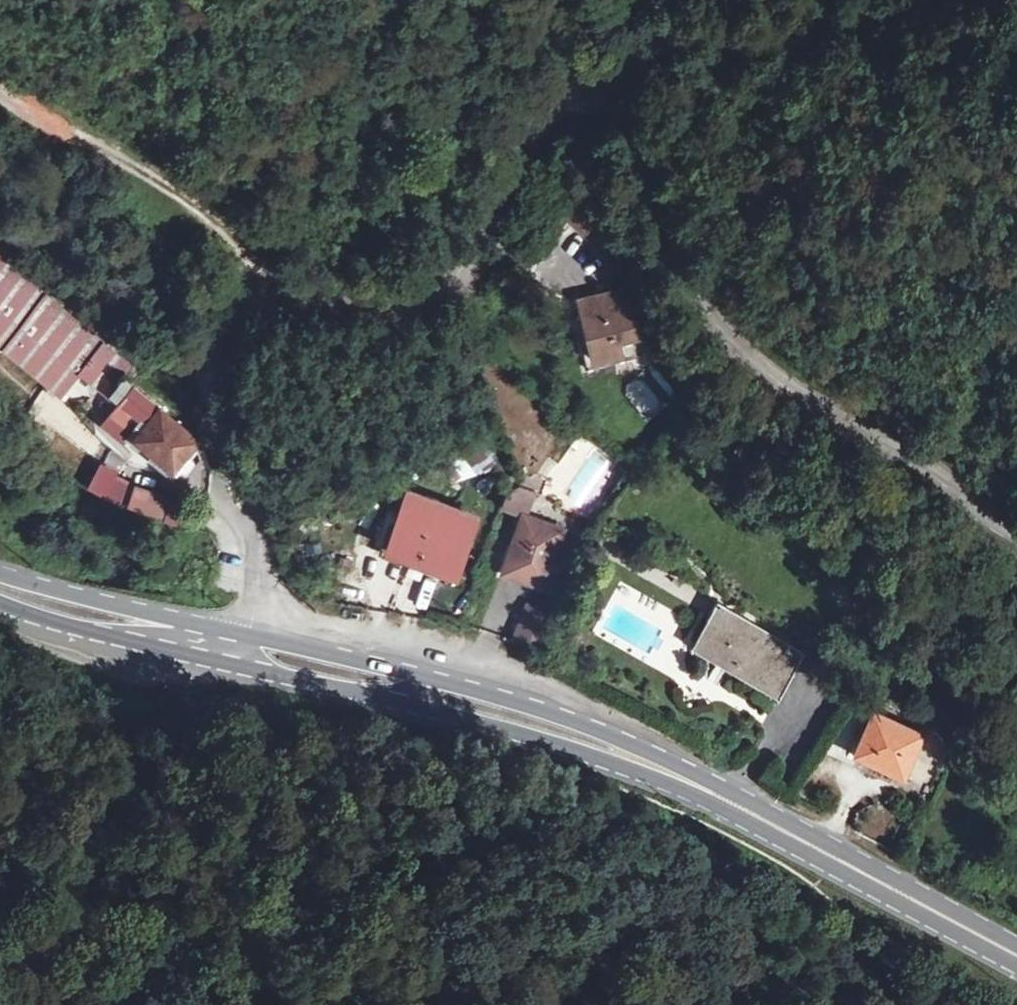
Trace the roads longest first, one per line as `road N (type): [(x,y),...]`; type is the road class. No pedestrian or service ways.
road 1 (unclassified): [(215,313),(226,300),(271,283),(383,307),(432,298),(461,273),(555,105),(579,96),(606,100),(627,113),(685,280),(731,346),(1016,533)]
road 2 (secondary): [(242,650),(503,714),(668,772),(1016,957)]
road 3 (tertiary): [(242,650),(254,611),(256,531),(240,467),(208,398),(207,331),(215,313)]
road 4 (track): [(271,283),(222,226),(0,91)]
road 5 (secondary): [(0,585),(242,650)]

